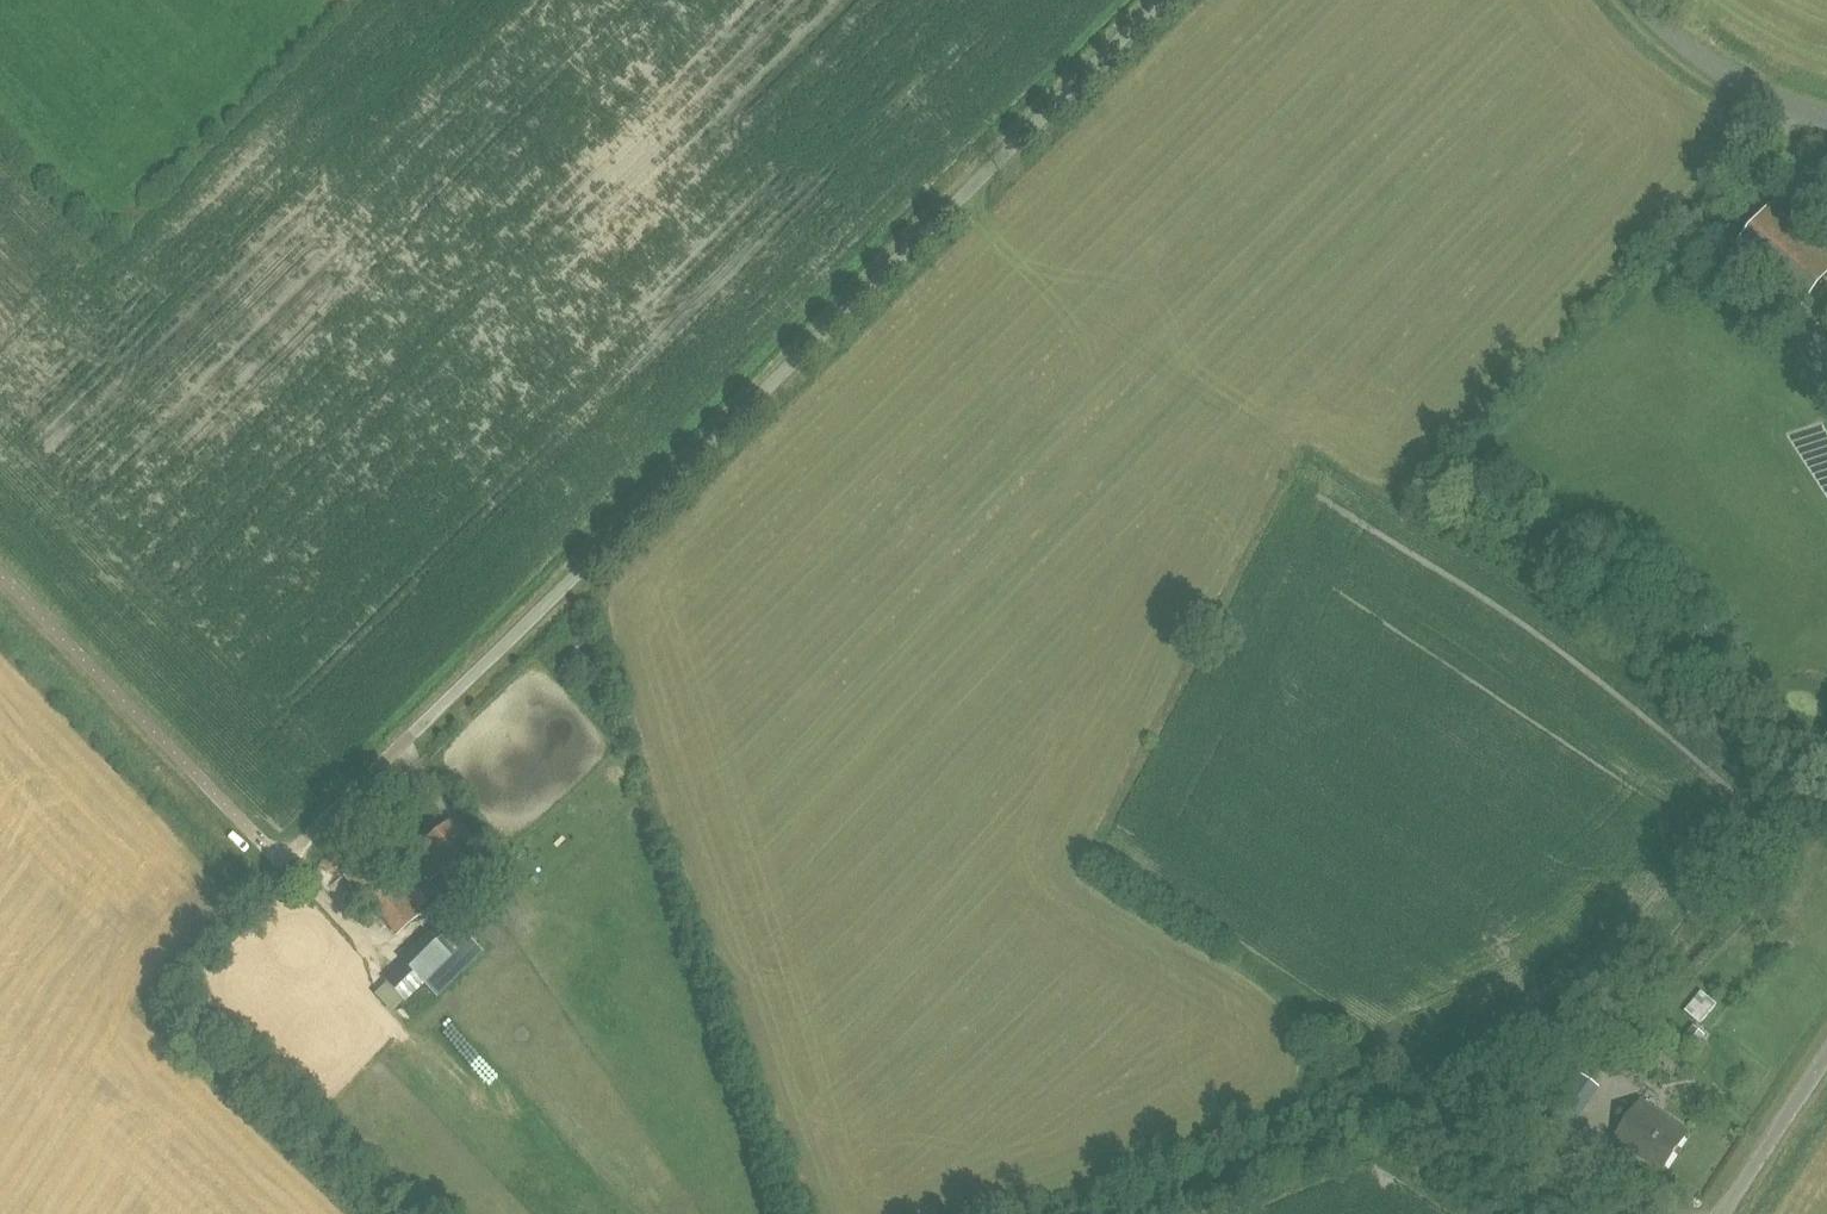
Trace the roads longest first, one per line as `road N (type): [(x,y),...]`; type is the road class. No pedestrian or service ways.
road 1 (unclassified): [(290,856),(1162,0)]
road 2 (unclassified): [(1826,125),(1761,100),(1679,50),(1629,0)]
road 3 (unclassified): [(1721,1213),(1826,1055)]

